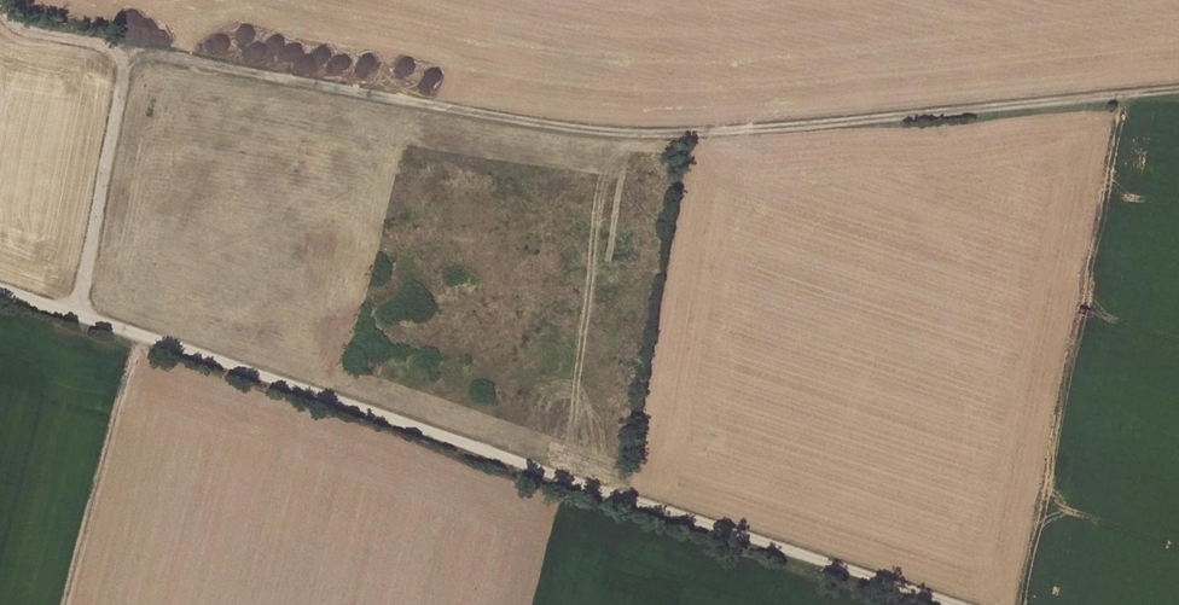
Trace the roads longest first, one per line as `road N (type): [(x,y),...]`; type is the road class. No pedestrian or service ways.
road 1 (track): [(1178,97),(552,137),(128,50),(14,18),(17,0)]
road 2 (track): [(941,604),(0,289)]
road 3 (track): [(128,50),(73,314)]

